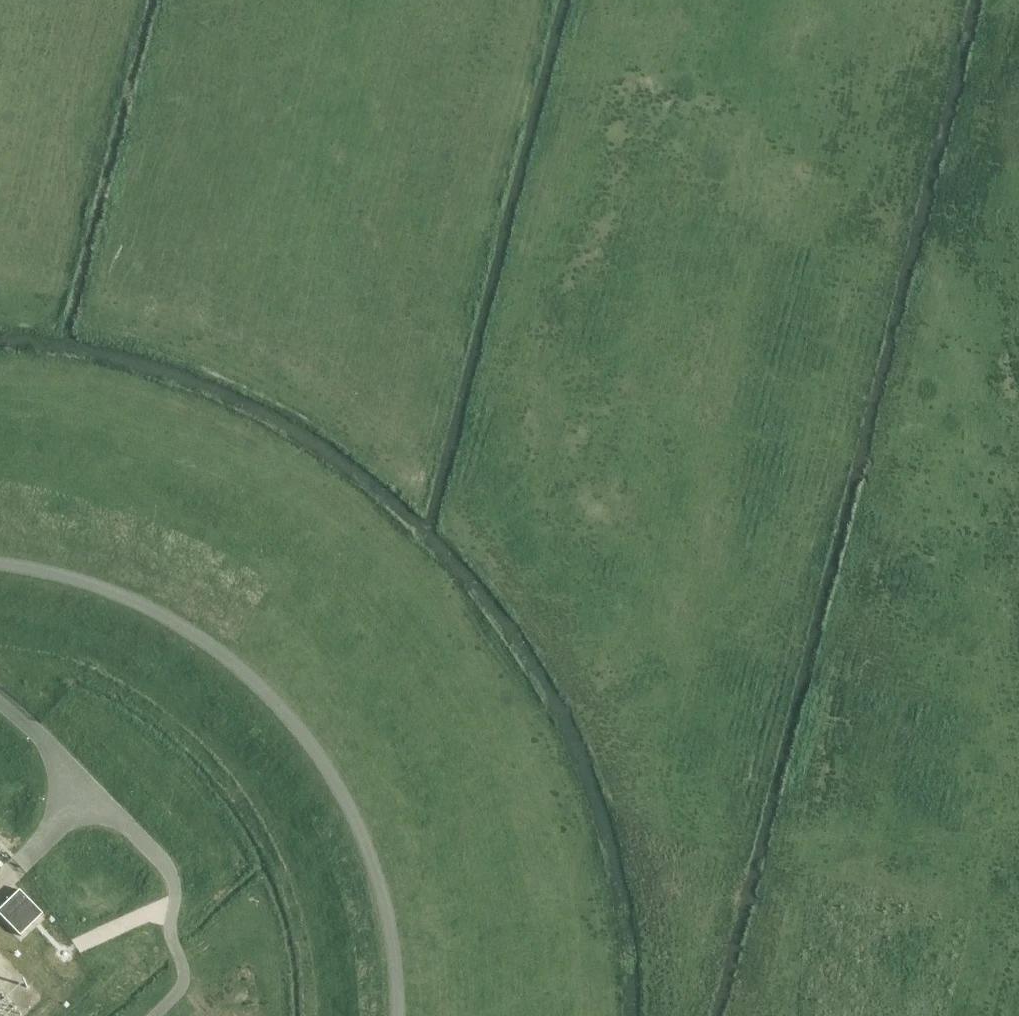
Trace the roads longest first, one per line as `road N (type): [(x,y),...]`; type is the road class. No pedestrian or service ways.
road 1 (unclassified): [(414,1015),(411,953),(379,829),(312,718),(220,643),(150,603),(90,577),(0,557)]

